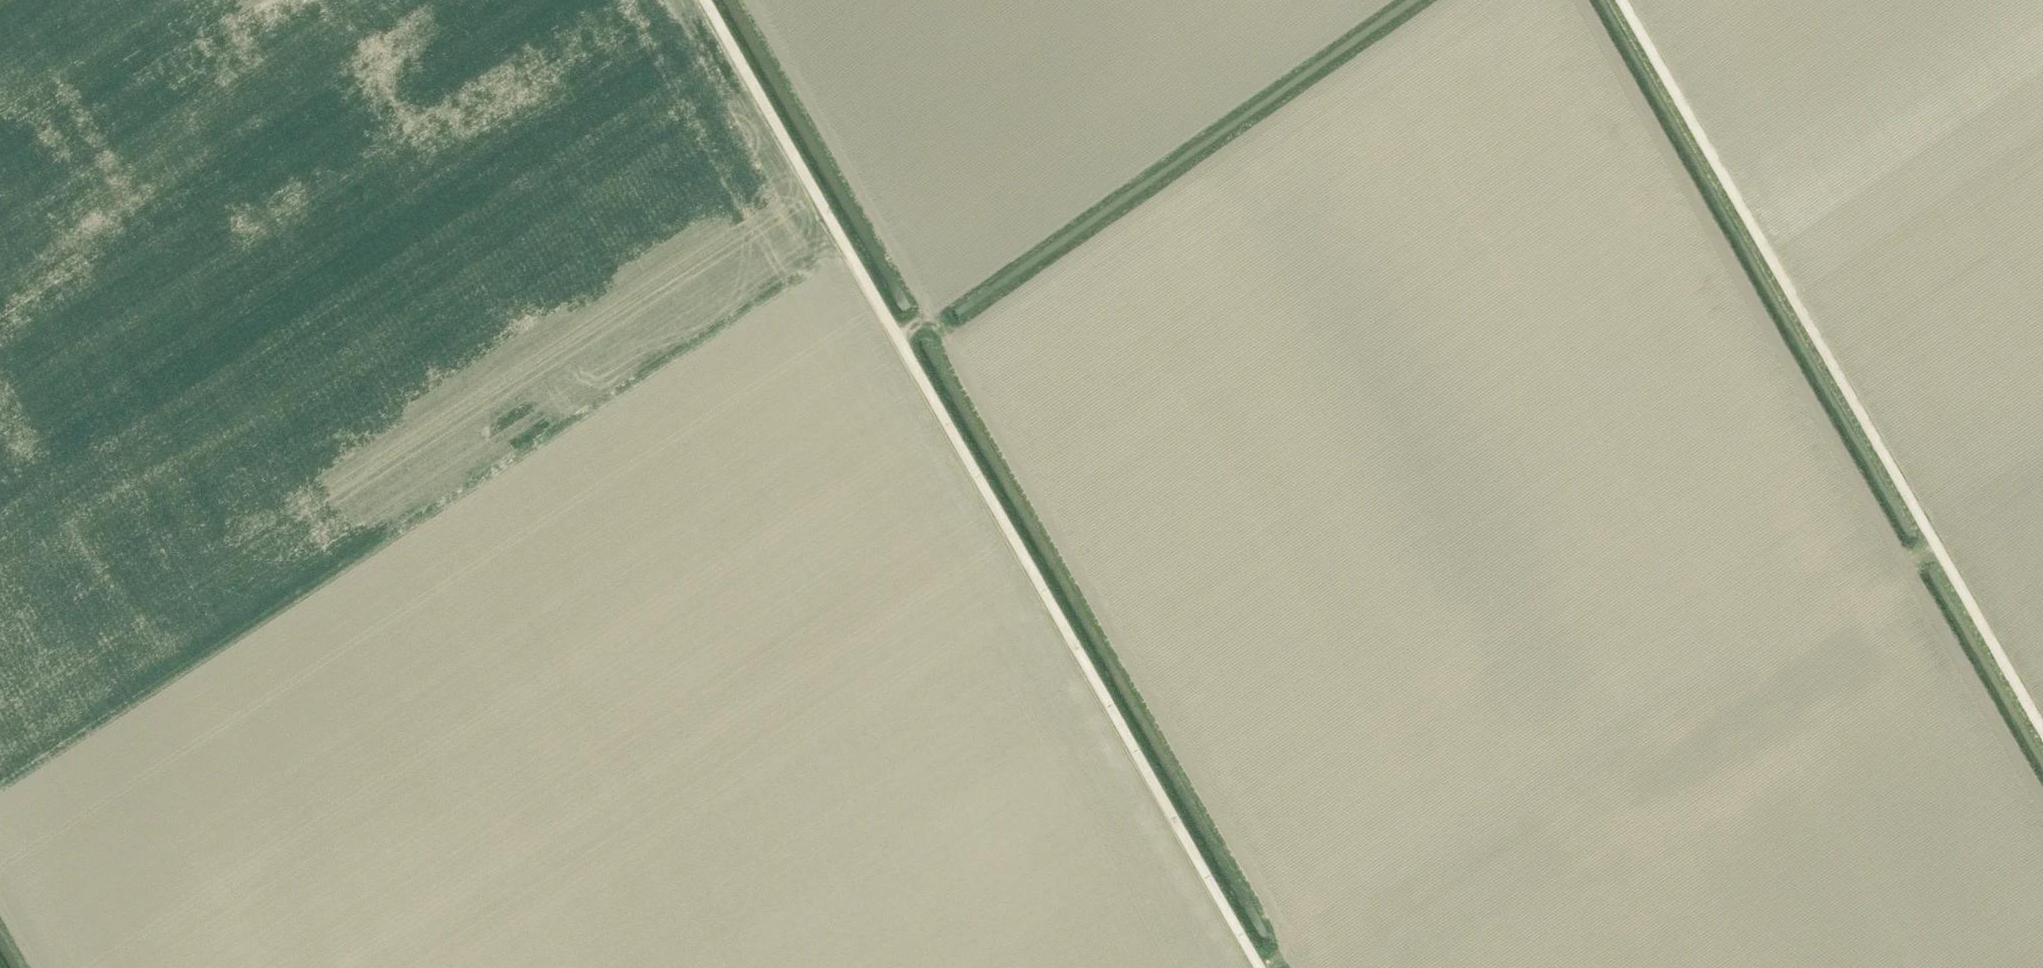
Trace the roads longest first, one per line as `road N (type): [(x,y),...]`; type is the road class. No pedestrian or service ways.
road 1 (track): [(1259,967),(705,0)]
road 2 (track): [(2042,730),(1622,0)]

